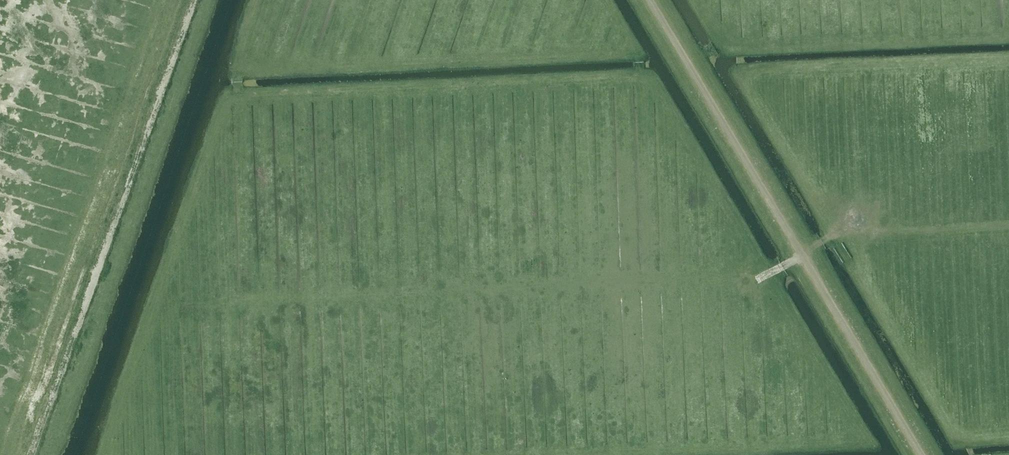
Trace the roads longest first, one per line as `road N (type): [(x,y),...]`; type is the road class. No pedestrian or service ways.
road 1 (unclassified): [(922,454),(650,0)]

